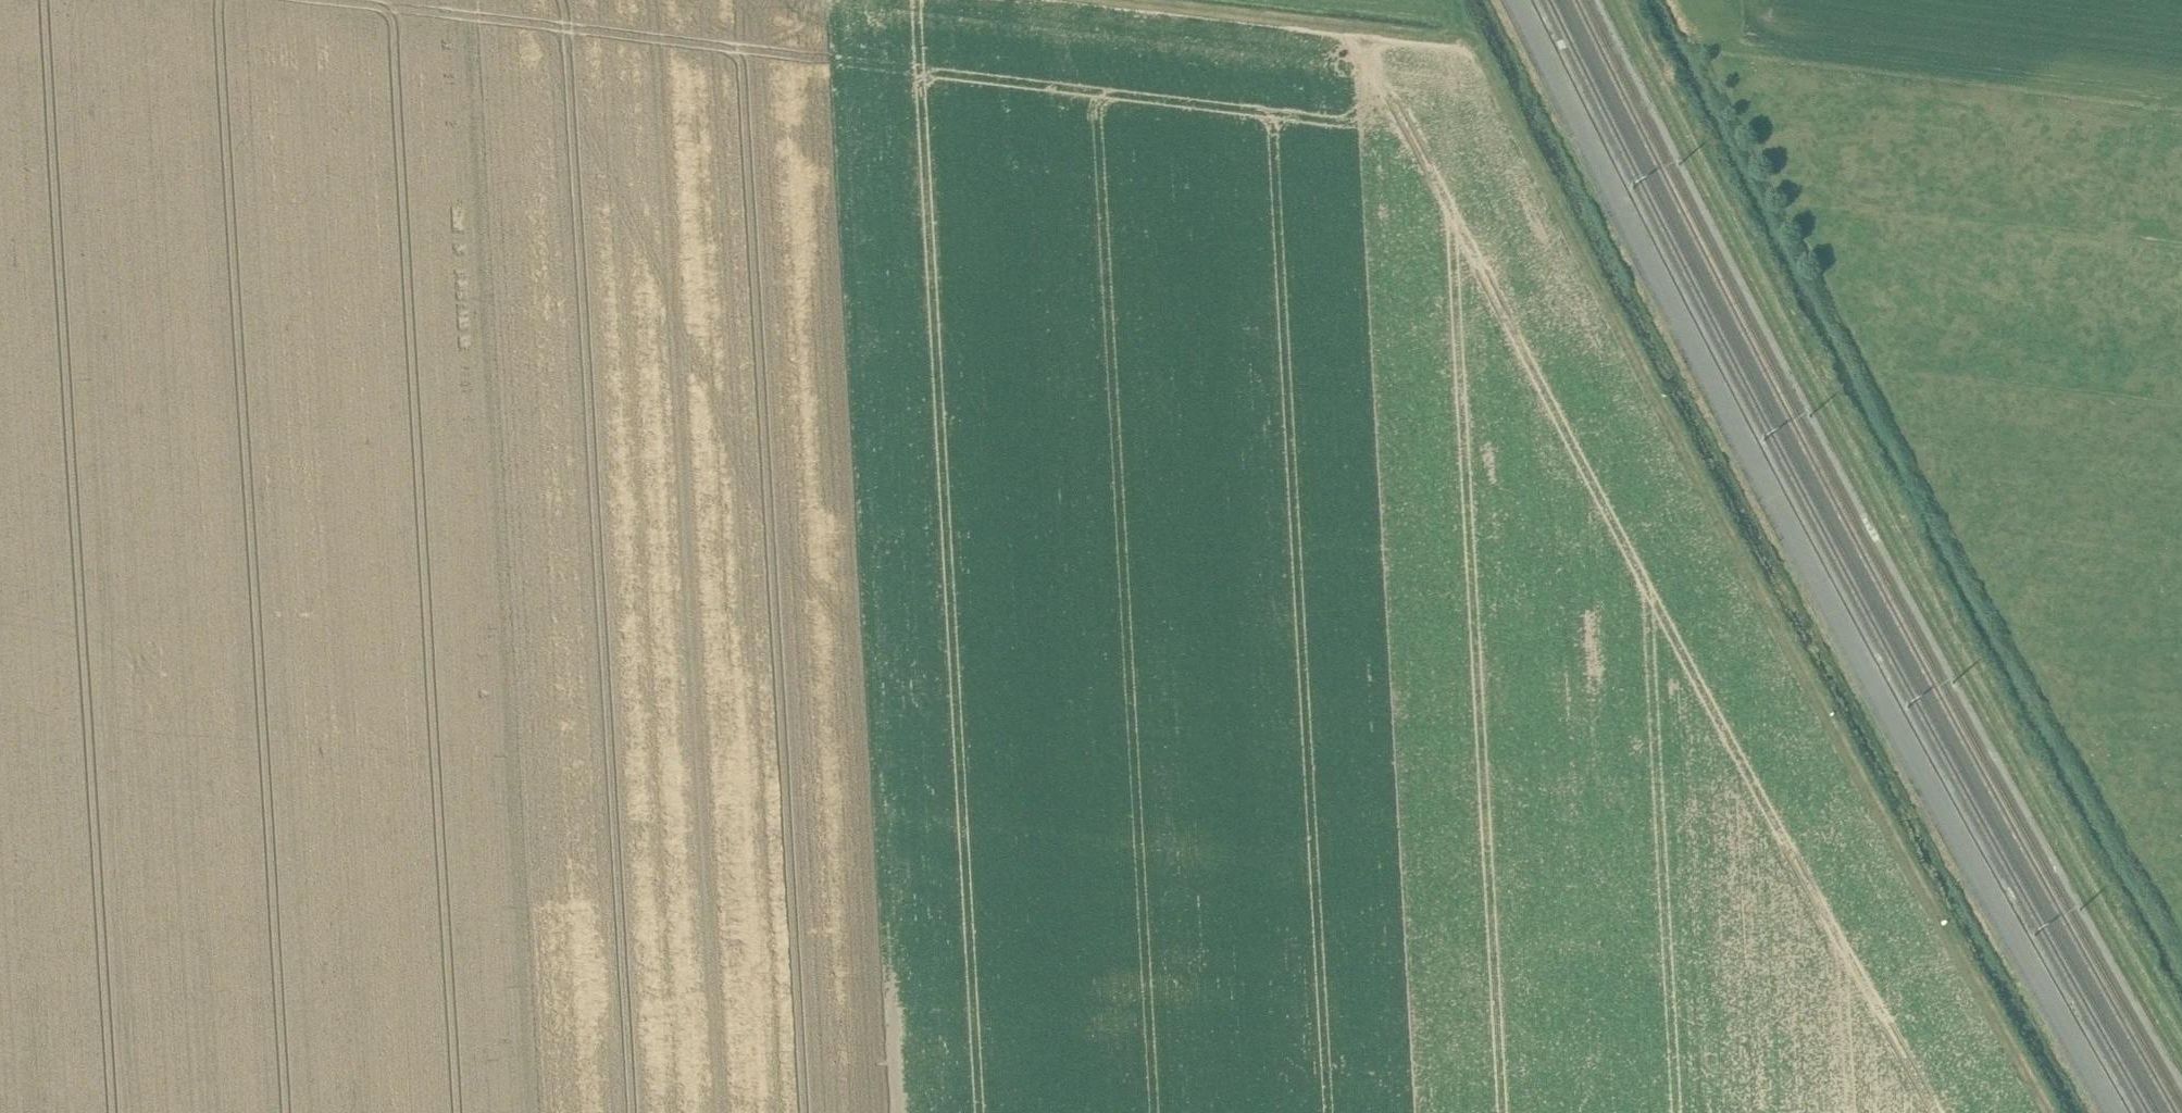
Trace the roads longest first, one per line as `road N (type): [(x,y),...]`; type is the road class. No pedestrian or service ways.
road 1 (track): [(1614,0),(1968,674),(2181,1054)]

